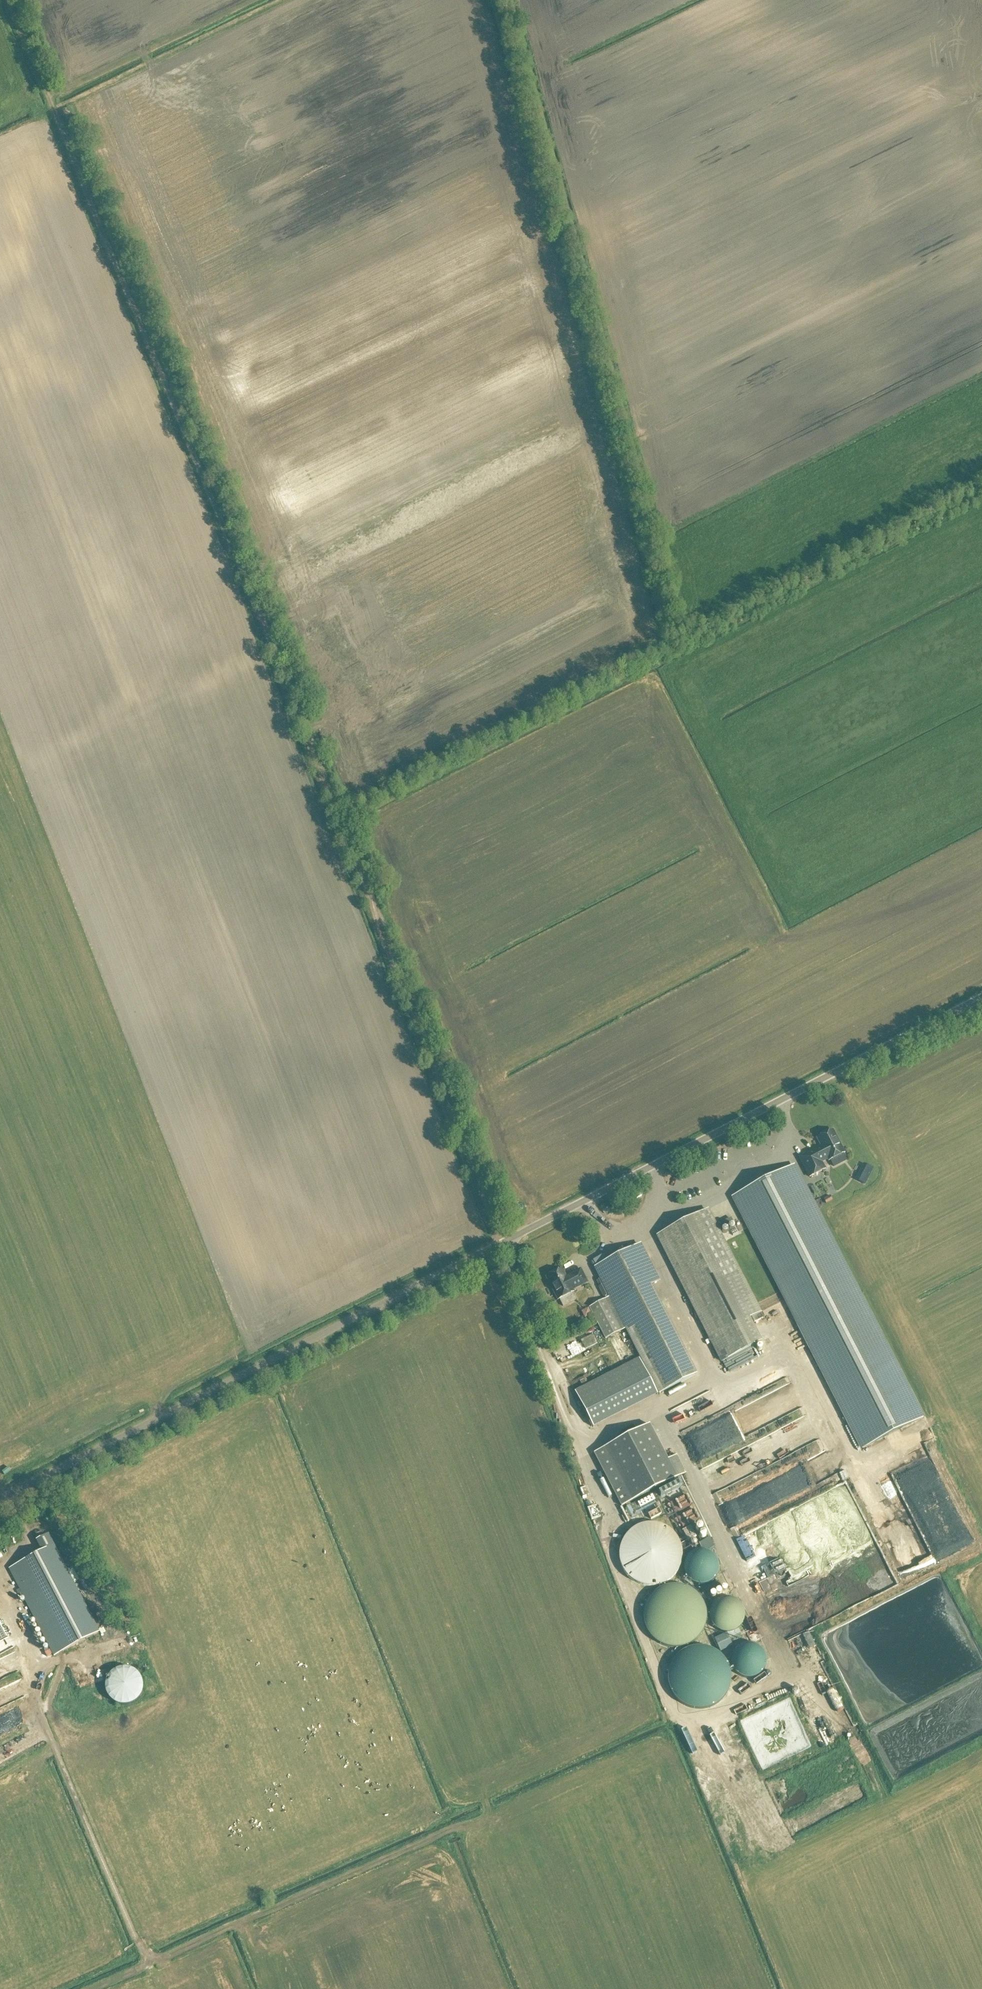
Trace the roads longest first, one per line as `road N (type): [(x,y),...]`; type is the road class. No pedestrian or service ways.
road 1 (track): [(49,101),(288,681),(502,1243)]
road 2 (unclassified): [(0,1499),(981,998)]
road 3 (track): [(89,1988),(450,1829)]
road 4 (track): [(49,1740),(148,1962)]

